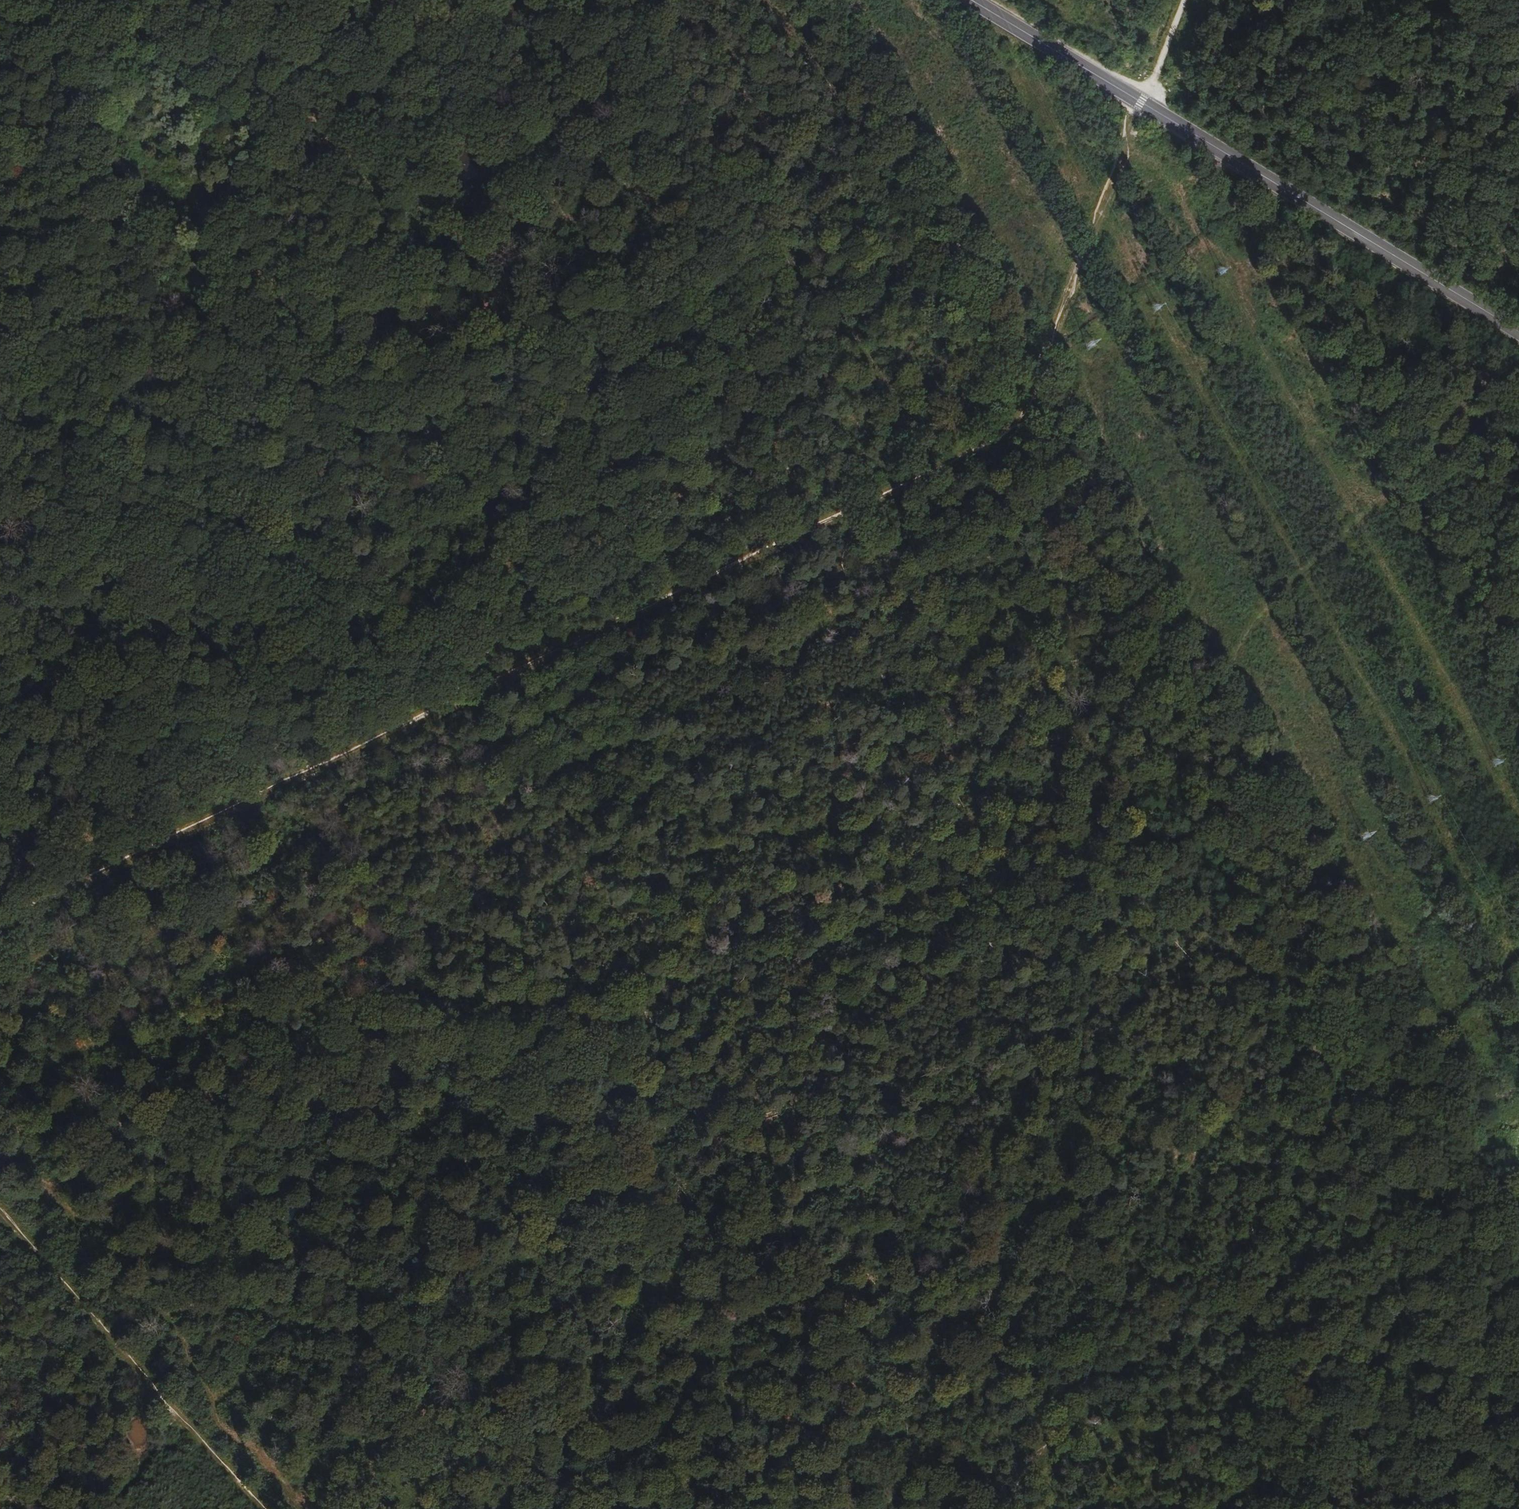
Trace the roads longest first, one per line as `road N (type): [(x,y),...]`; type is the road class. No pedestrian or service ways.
road 1 (tertiary): [(970,0),(1518,333)]
road 2 (track): [(259,1508),(0,1216)]
road 3 (track): [(1184,0),(1131,119)]

